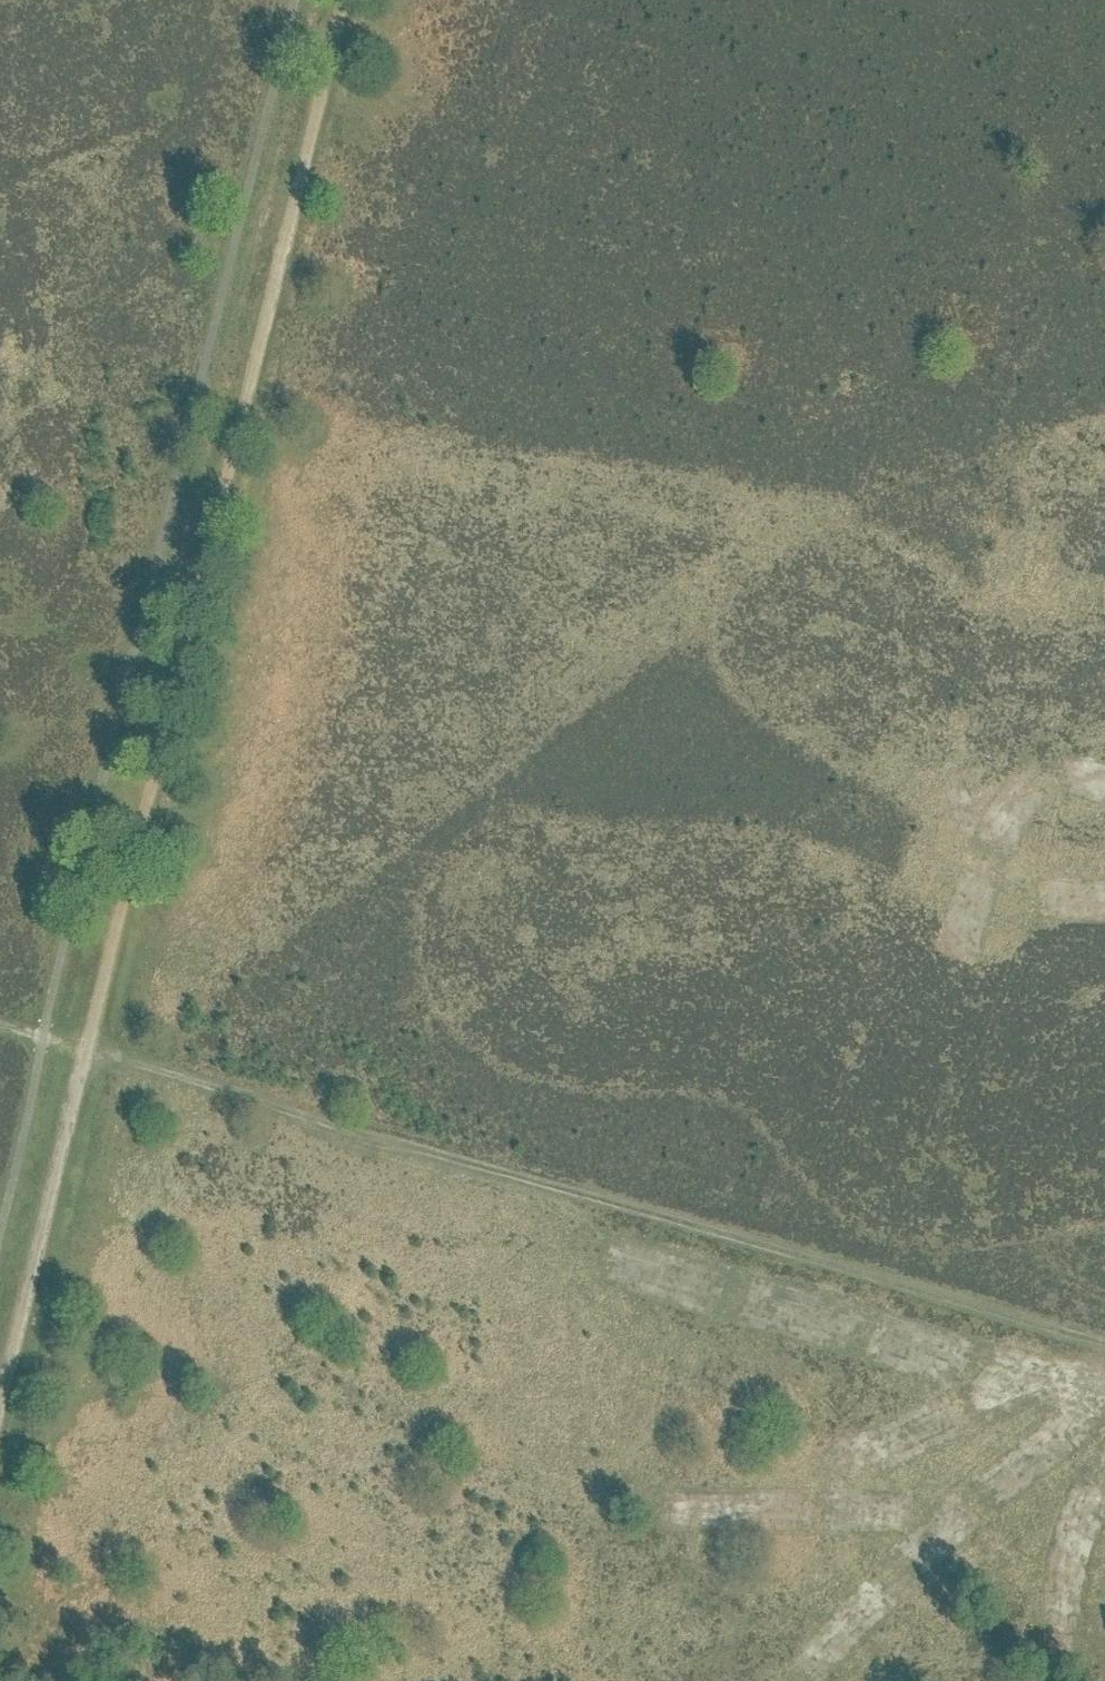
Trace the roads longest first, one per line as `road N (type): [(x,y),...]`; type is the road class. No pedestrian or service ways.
road 1 (track): [(0,1401),(344,0)]

